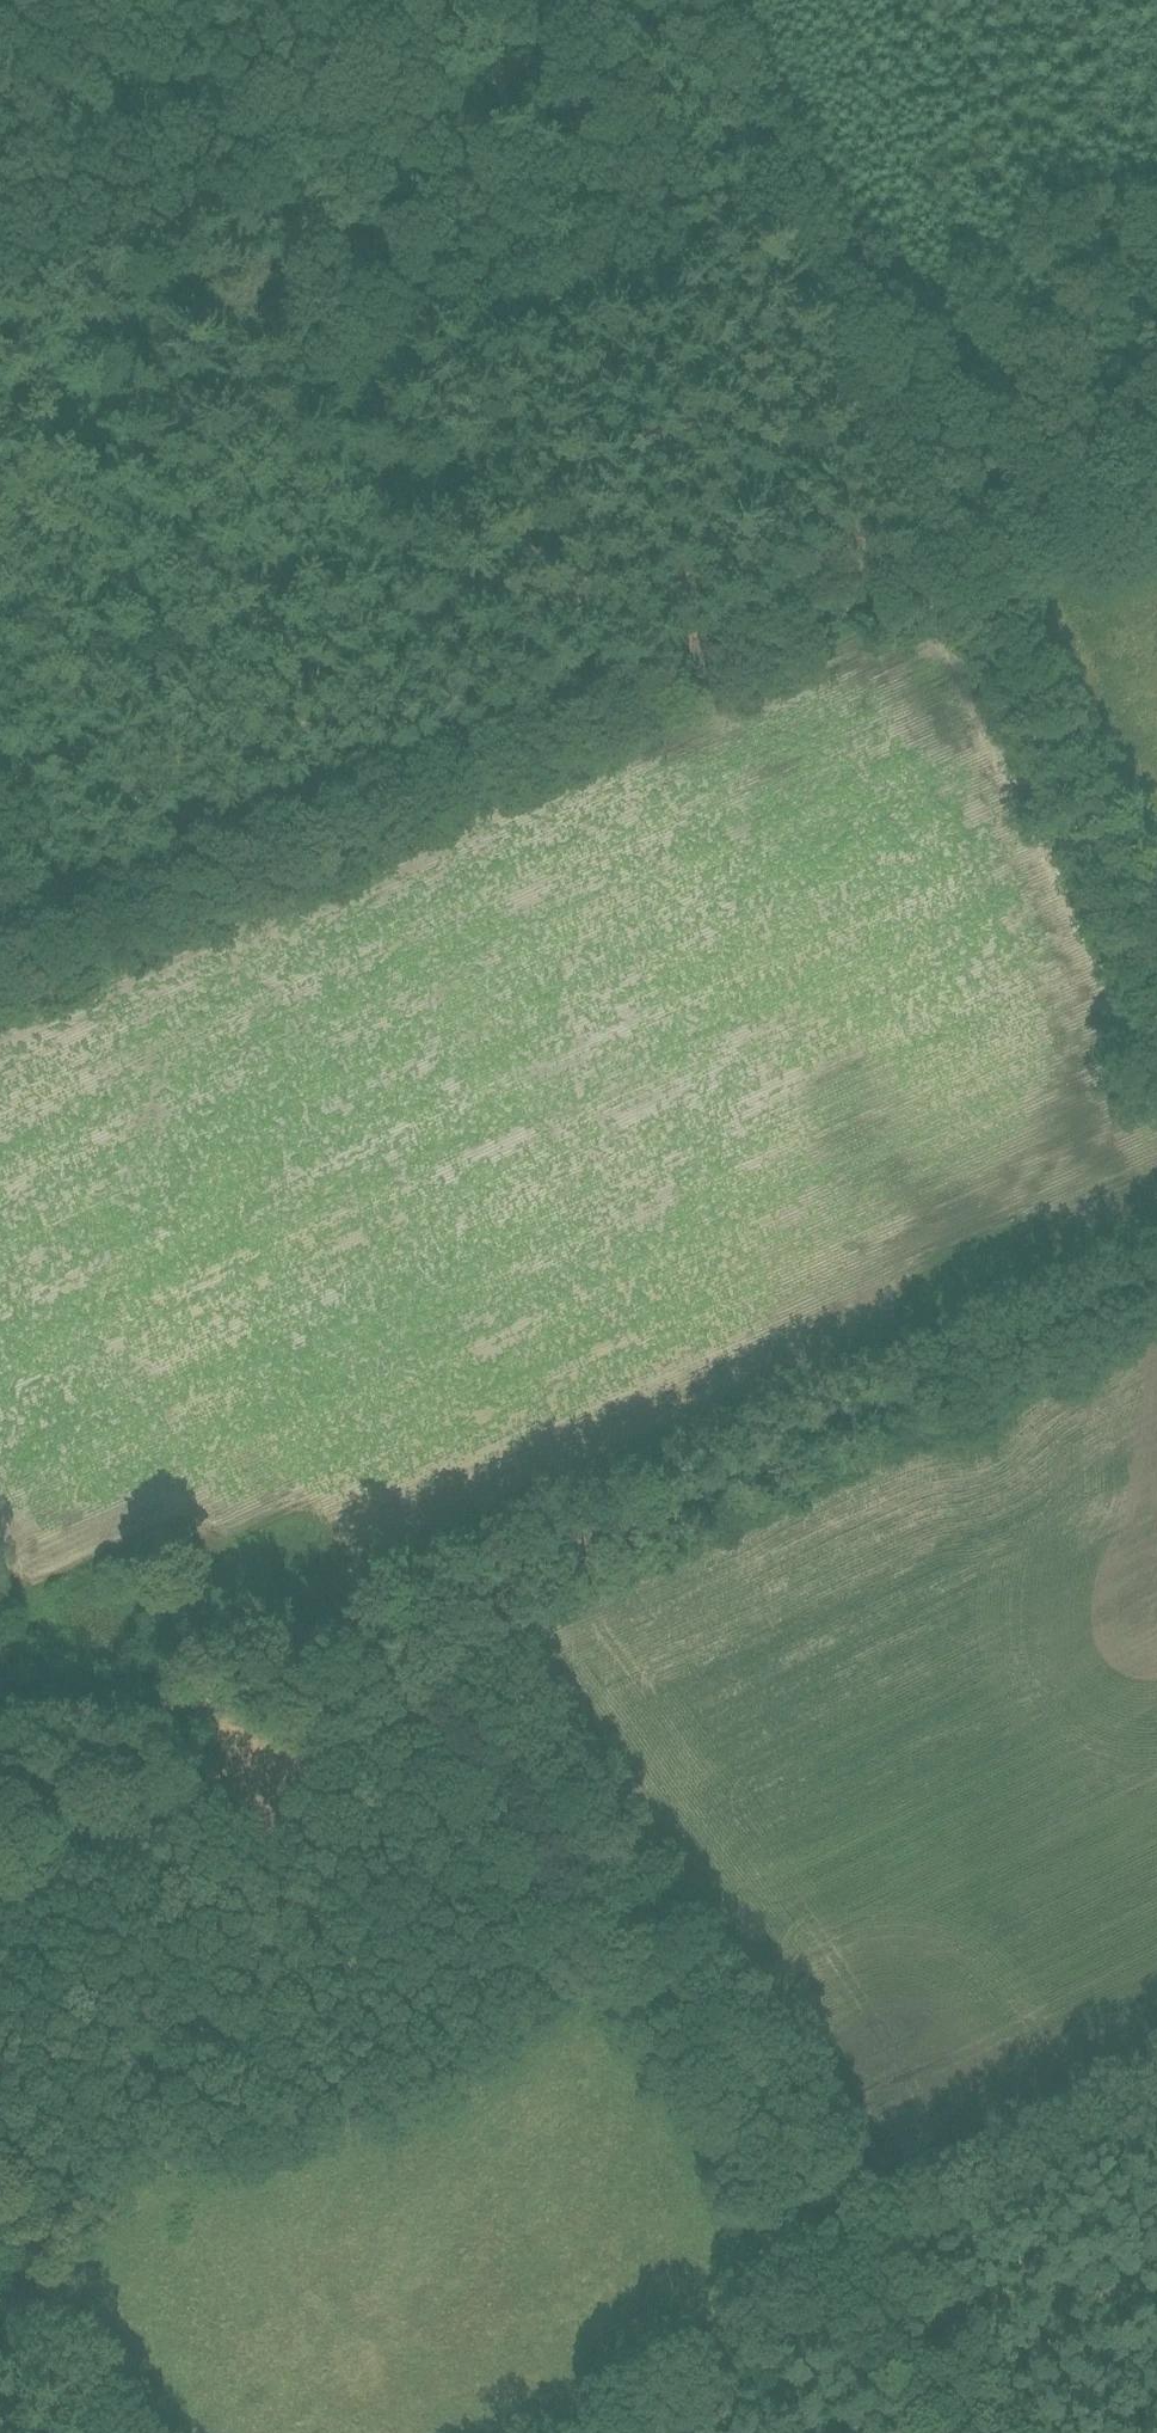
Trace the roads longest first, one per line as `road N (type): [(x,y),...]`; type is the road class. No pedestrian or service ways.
road 1 (unclassified): [(1156,962),(703,0)]

